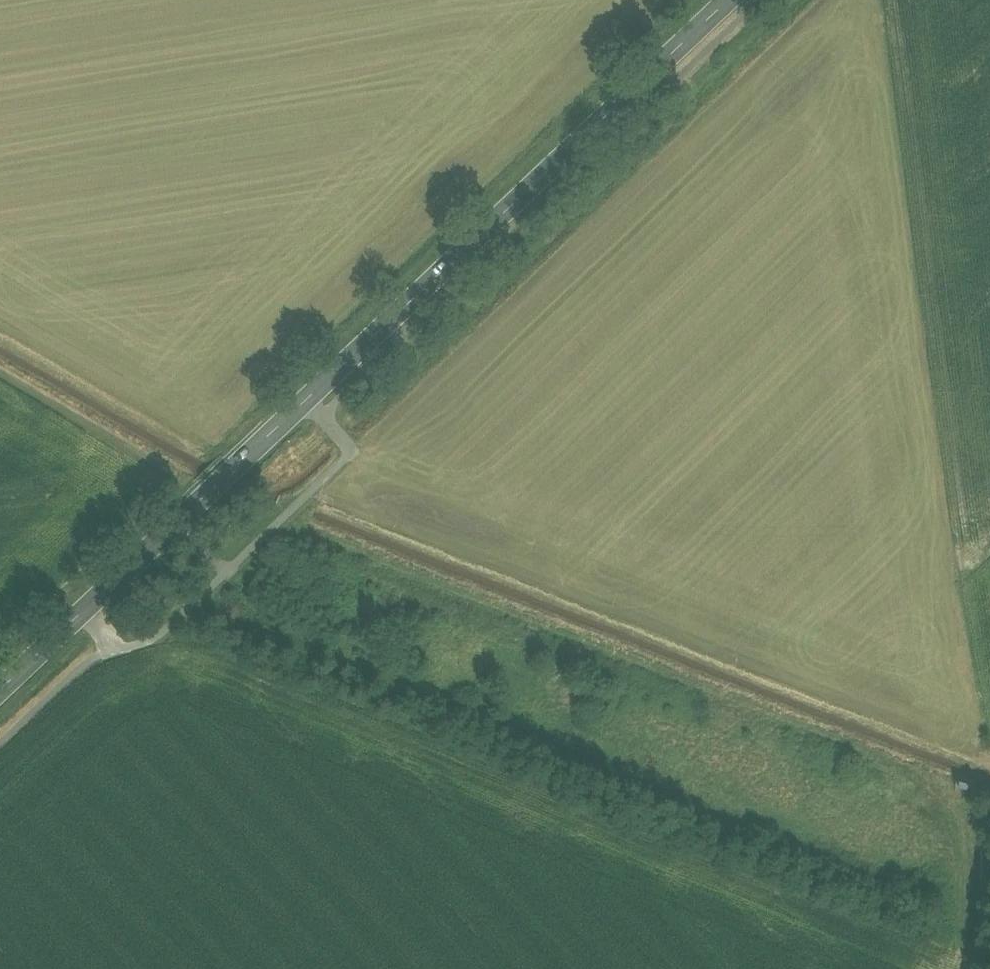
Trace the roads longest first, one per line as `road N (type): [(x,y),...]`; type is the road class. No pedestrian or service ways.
road 1 (tertiary): [(719,0),(0,684)]

